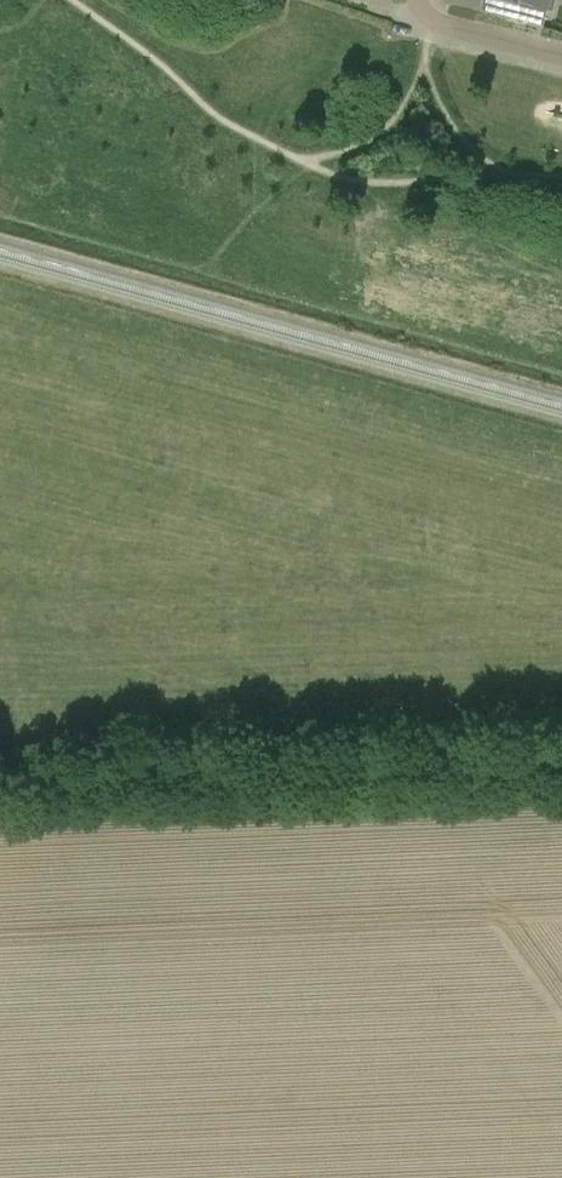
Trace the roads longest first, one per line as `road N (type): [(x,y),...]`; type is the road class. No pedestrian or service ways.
road 1 (unclassified): [(561,757),(0,781)]
road 2 (residential): [(428,0),(448,29),(561,56)]

